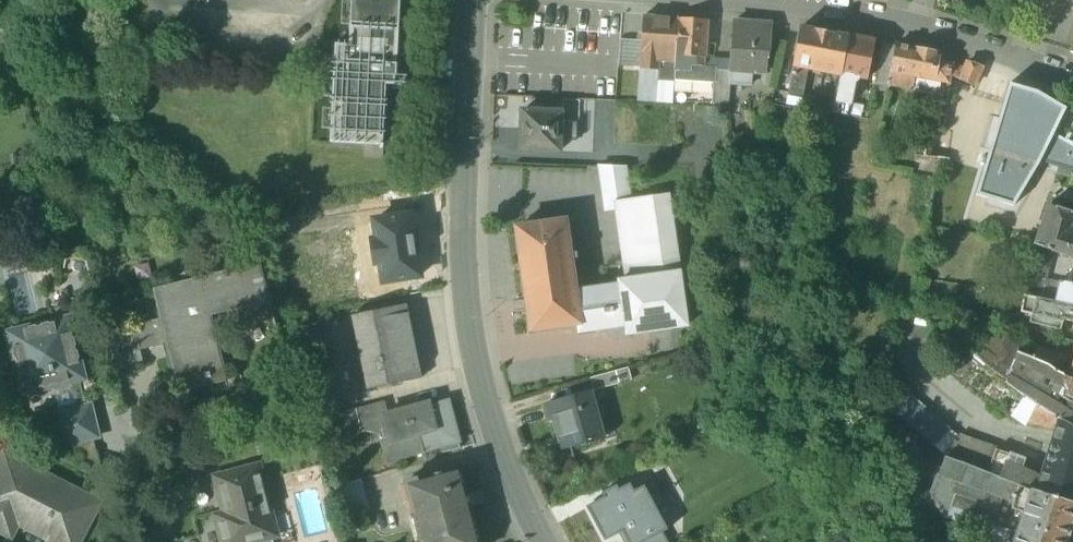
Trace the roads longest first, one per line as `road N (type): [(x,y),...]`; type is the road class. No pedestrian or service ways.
road 1 (residential): [(548,541),(479,375),(468,309),(463,111),(474,0)]
road 2 (residential): [(745,0),(917,26),(1072,79)]

